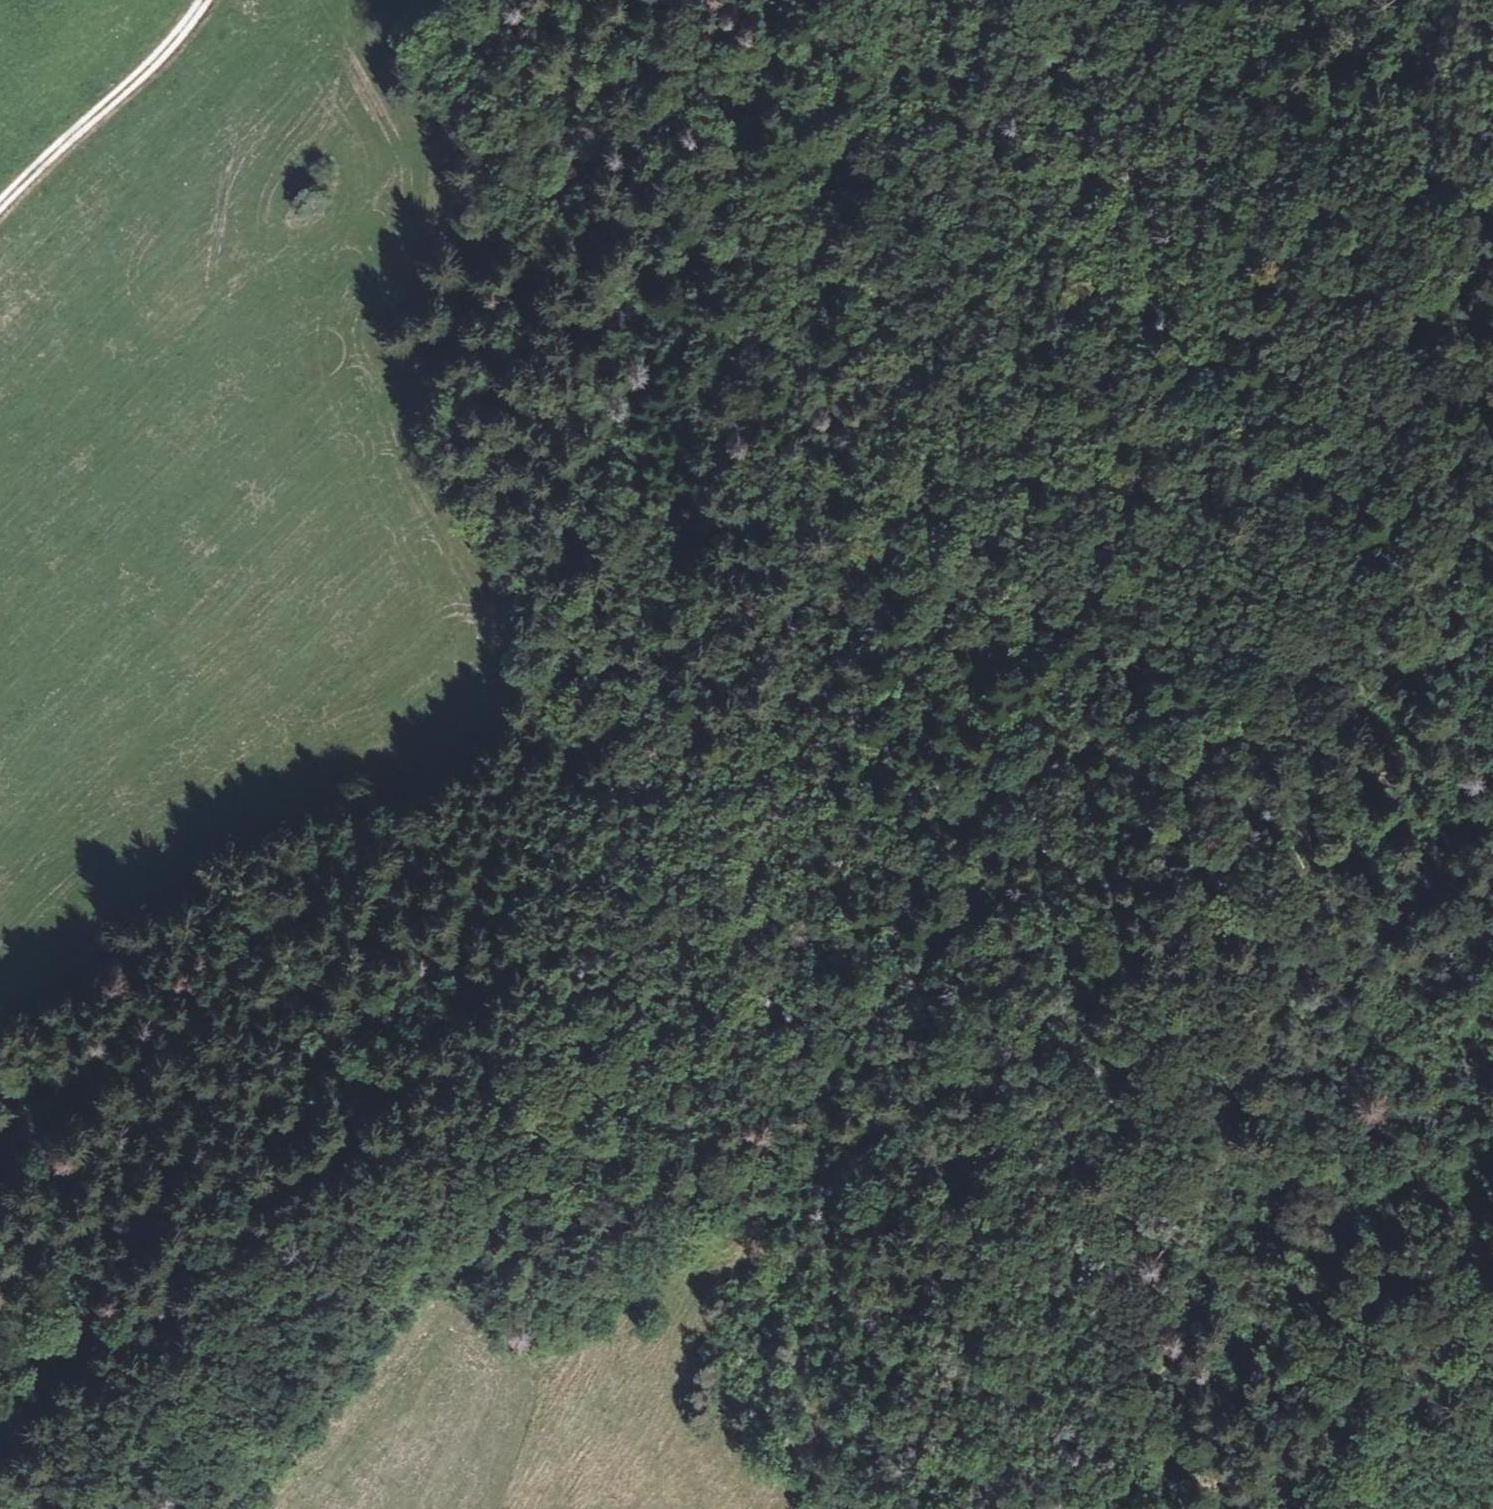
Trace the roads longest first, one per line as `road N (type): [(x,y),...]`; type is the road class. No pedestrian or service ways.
road 1 (track): [(206,0),(156,70),(0,212)]

